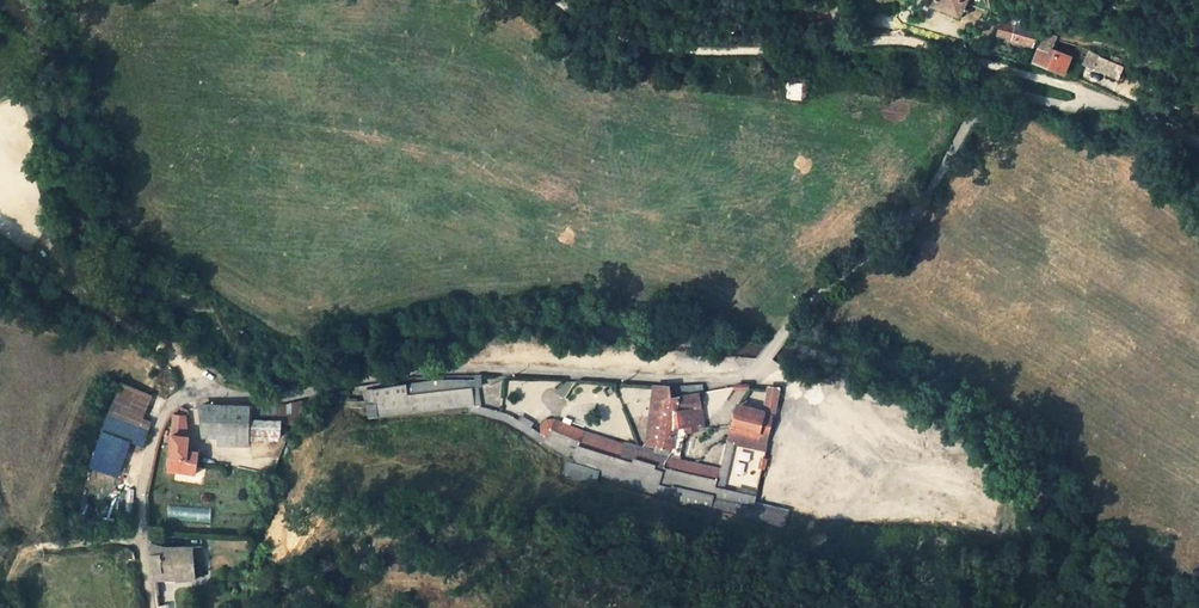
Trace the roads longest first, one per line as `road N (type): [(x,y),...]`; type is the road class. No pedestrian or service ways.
road 1 (unclassified): [(1145,112),(1114,117),(1019,97),(972,115),(904,217),(763,364),(703,379),(471,367),(281,394),(199,383),(169,398),(148,440),(138,548),(149,607)]
road 2 (track): [(565,0),(641,48),(670,54),(895,40),(1145,112)]
road 3 (track): [(199,383),(0,236)]

